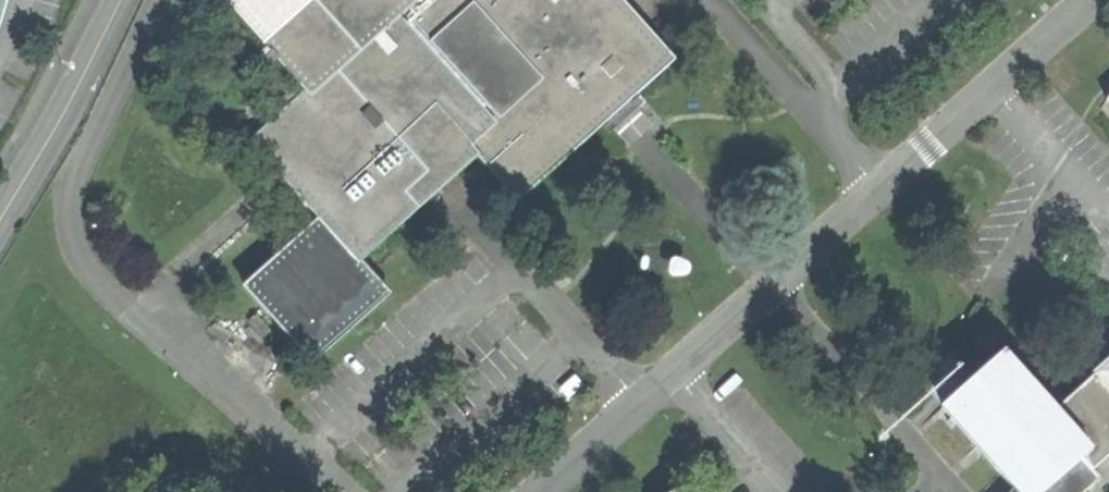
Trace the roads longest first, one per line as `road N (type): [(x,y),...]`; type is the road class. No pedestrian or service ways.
road 1 (residential): [(119,0),(0,217)]

